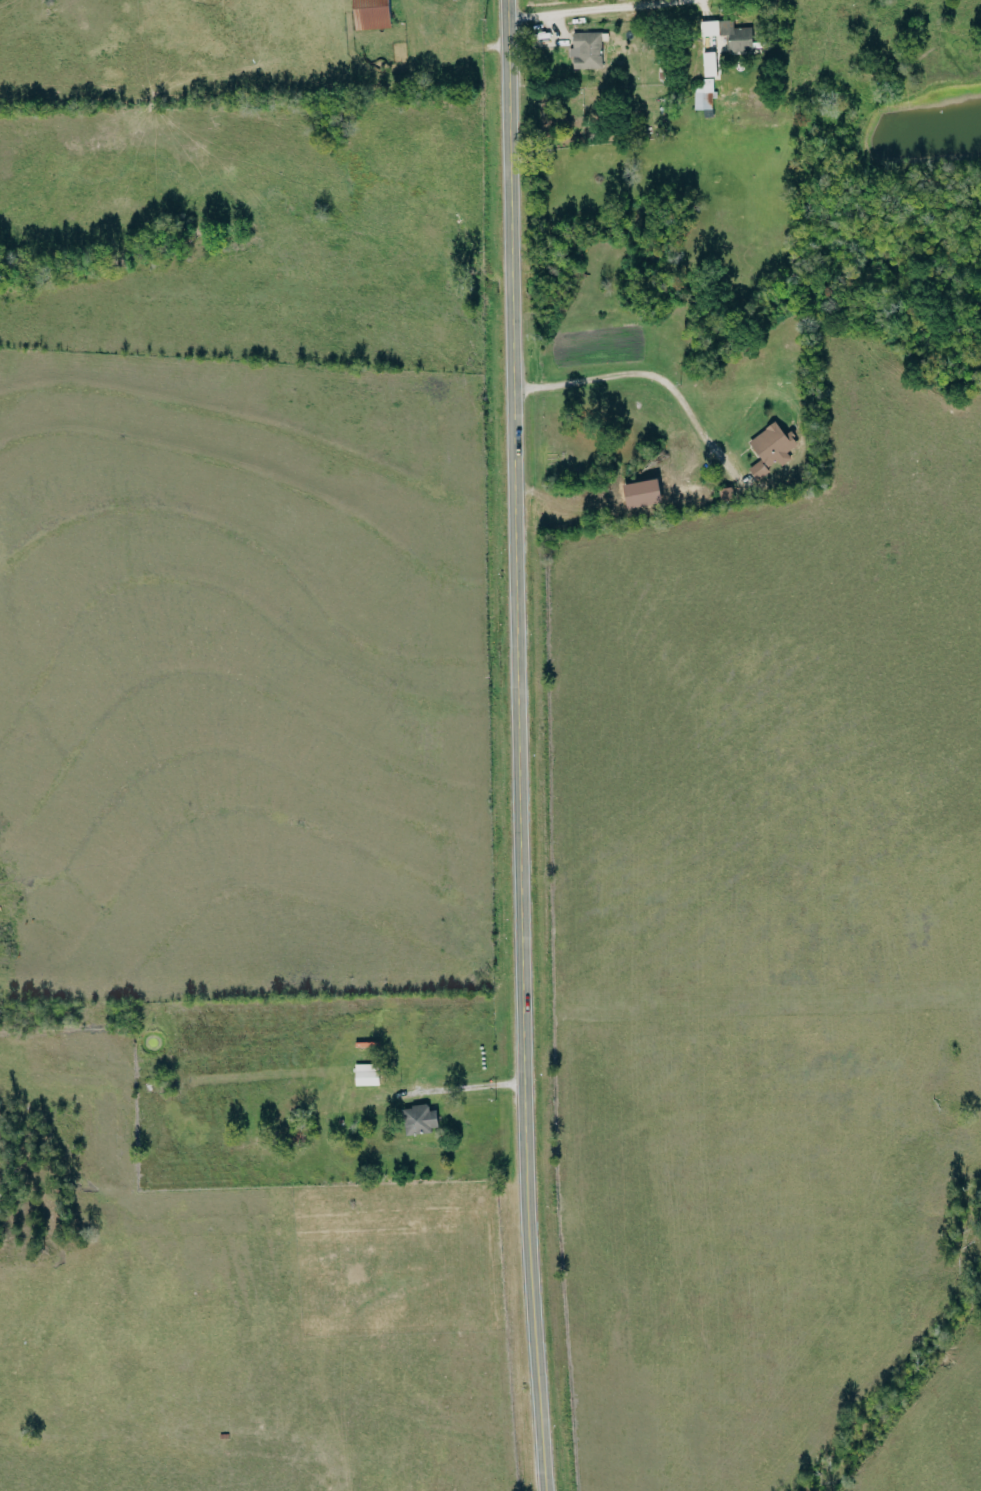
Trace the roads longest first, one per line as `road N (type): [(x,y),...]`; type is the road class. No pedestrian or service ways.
road 1 (secondary): [(506,0),(522,1042),(545,1490)]
road 2 (residential): [(506,17),(678,0)]

